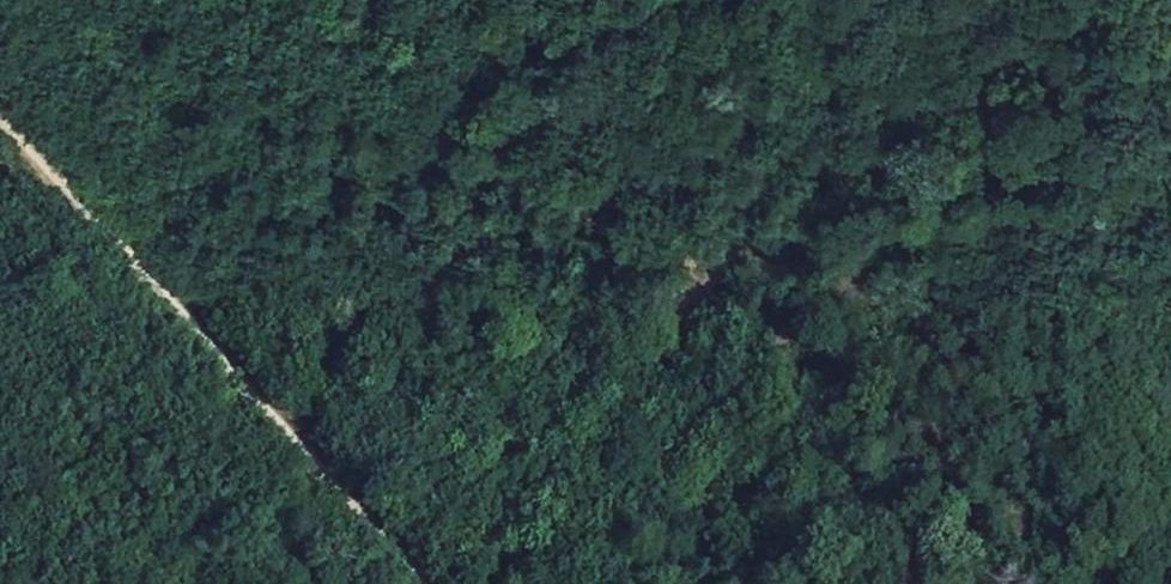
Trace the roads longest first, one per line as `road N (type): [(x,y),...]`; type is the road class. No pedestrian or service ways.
road 1 (track): [(0,112),(418,583)]

